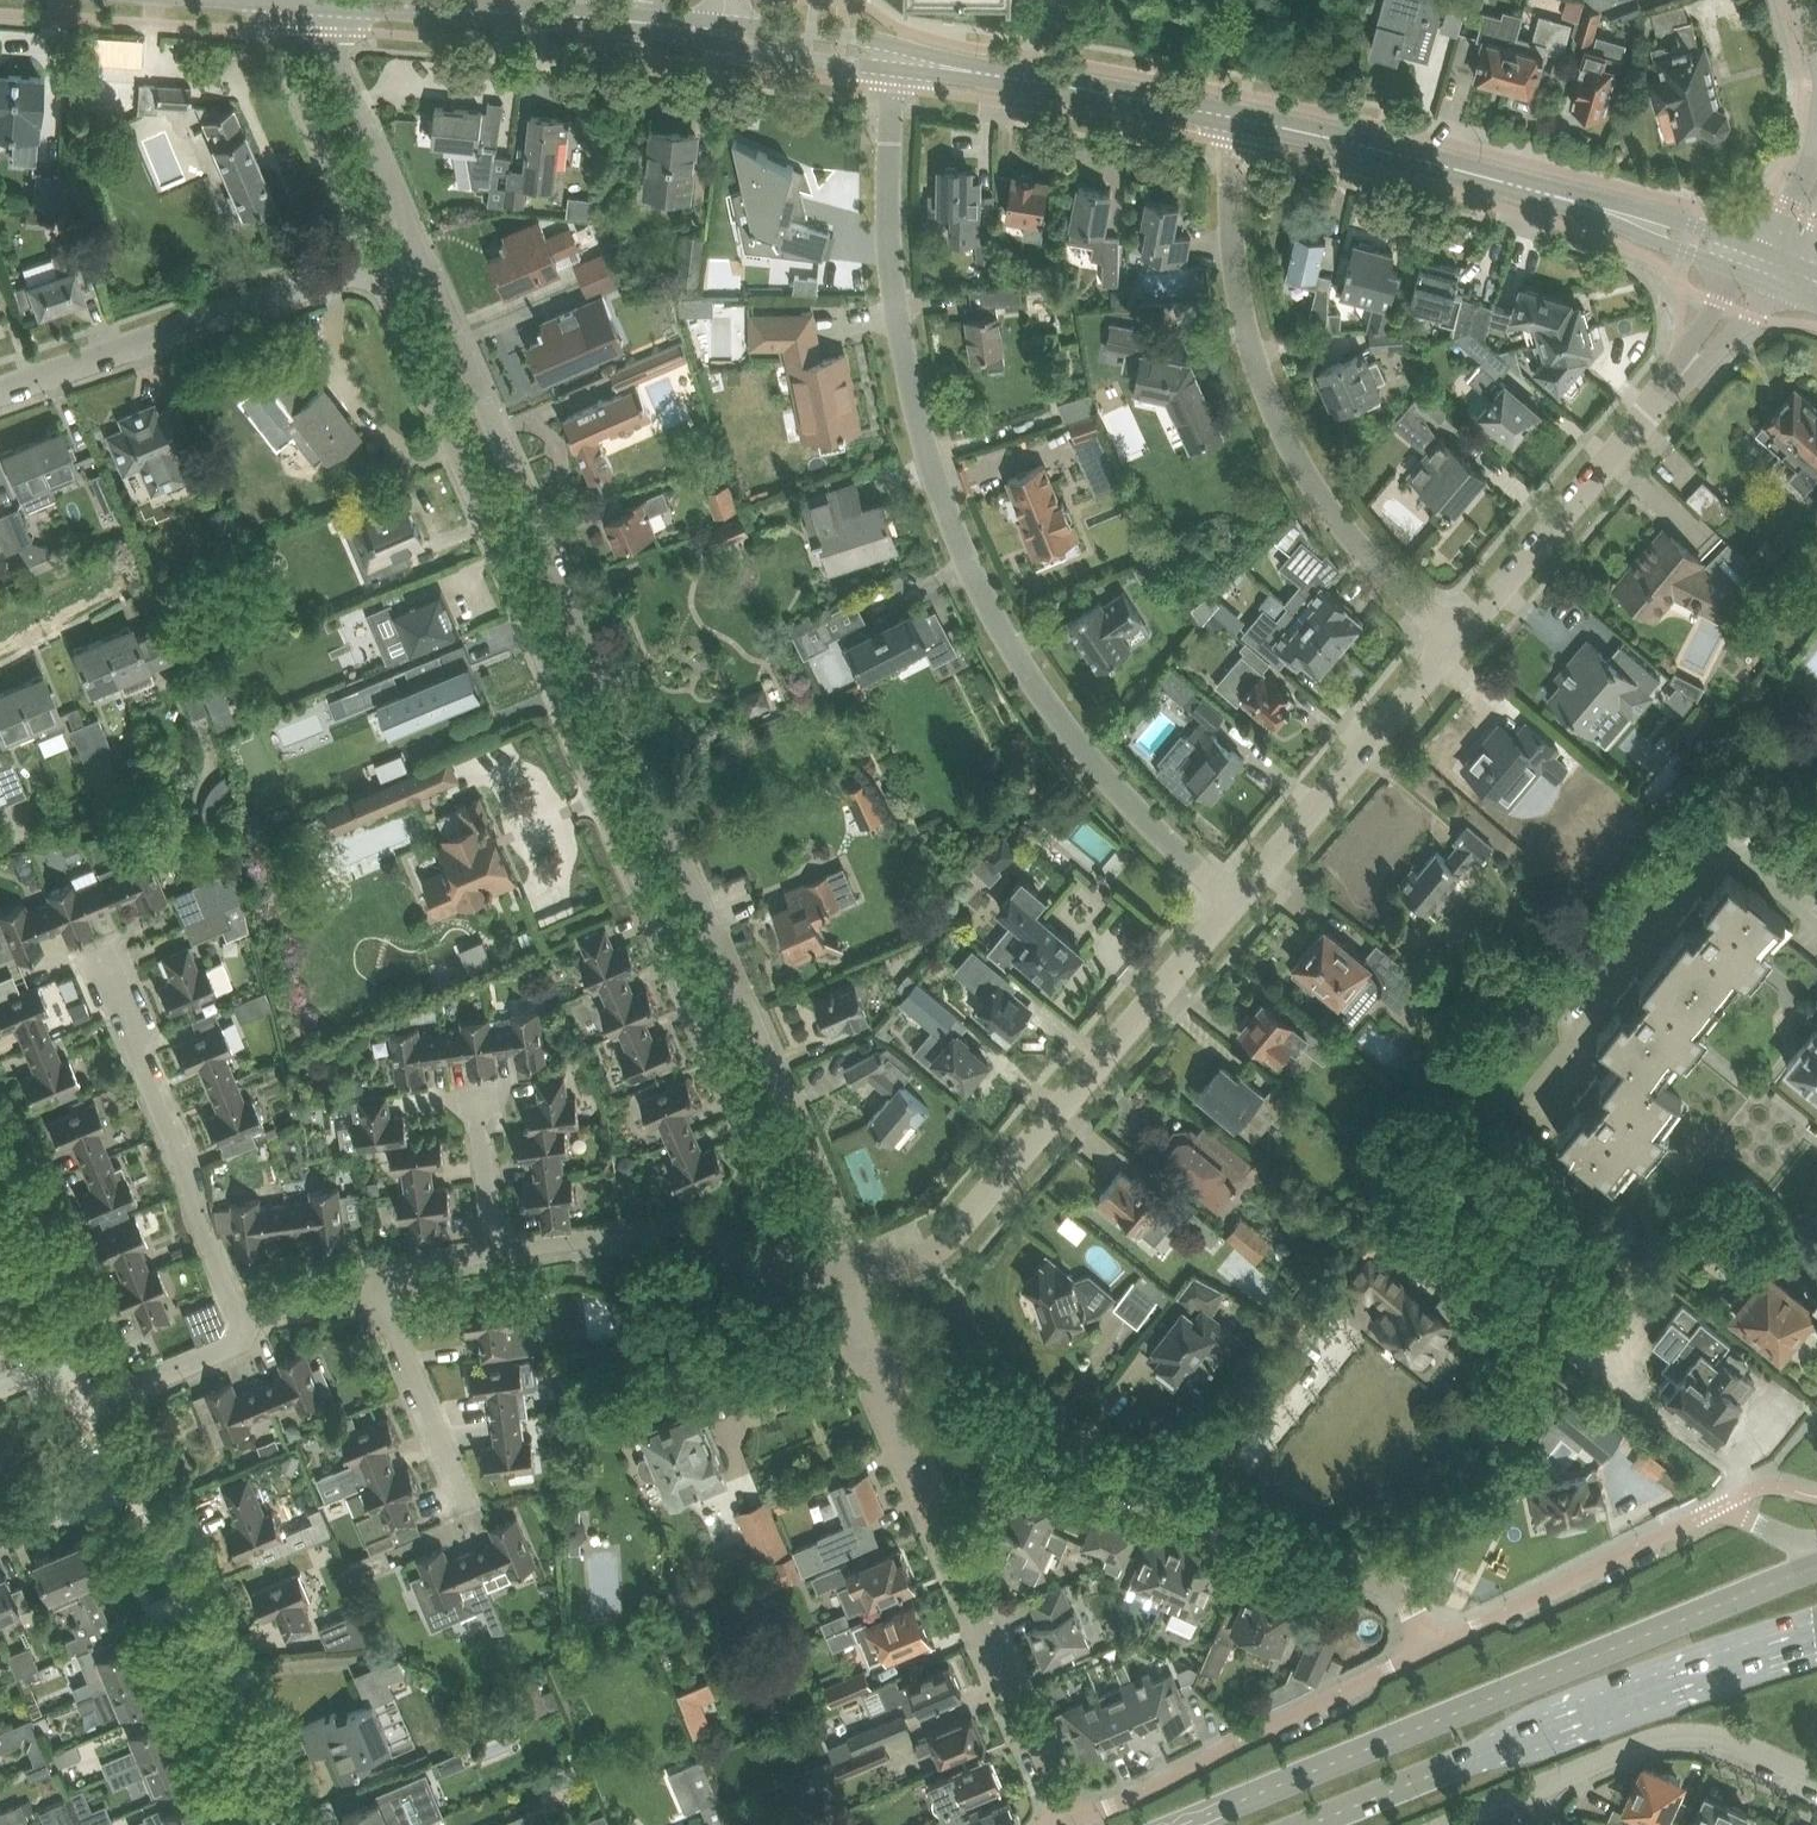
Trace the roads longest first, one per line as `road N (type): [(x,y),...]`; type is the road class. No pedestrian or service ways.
road 1 (residential): [(843,1282),(840,1209),(417,246)]
road 2 (residential): [(376,263),(791,1225),(843,1282)]
road 3 (unclassified): [(1218,897),(1032,691),(955,545),(916,431),(891,296),(888,153),(899,60)]
road 4 (primary): [(1816,1567),(1162,1824)]
road 5 (residential): [(1430,1648),(1402,1596),(1376,1575),(1104,1454),(862,1359)]
road 6 (unclassified): [(1442,637),(1316,489),(1249,346),(1229,277),(1233,117)]
road 7 (residential): [(843,1282),(928,1221),(1020,1136),(1218,897)]
road 8 (primary): [(1315,1824),(1816,1633)]
road 9 (residential): [(1067,1824),(862,1359)]
road 10 (tertiary): [(1662,228),(1233,117)]
road 11 (residential): [(1430,1648),(1067,1824)]
road 12 (residential): [(0,394),(376,263)]
road 13 (tertiary): [(732,31),(579,13),(345,0)]
road 14 (residential): [(290,1824),(160,1512),(127,1488)]
road 15 (residential): [(1442,637),(1687,366)]
road 16 (residential): [(247,1318),(107,986)]
road 17 (residential): [(497,1252),(642,1235),(675,1240),(732,1272),(843,1282)]
road 18 (residential): [(464,1495),(380,1292),(393,1277),(497,1252)]
road 19 (residential): [(1218,897),(1442,637)]
road 20 (tertiary): [(1233,117),(899,60)]
road 21 (residential): [(1726,1503),(1430,1648)]
road 22 (residential): [(1532,1787),(1665,1736),(1709,1734),(1816,1780)]
road 23 (unclassified): [(262,0),(376,263)]
road 24 (unclassified): [(417,246),(314,0)]
road 25 (residential): [(60,1357),(75,1343),(72,1322),(0,1147)]
road 26 (residential): [(88,1408),(239,1343),(247,1318)]
road 27 (tertiary): [(732,31),(768,53),(841,64),(899,60)]
road 28 (tertiary): [(899,60),(843,36),(732,31)]
road 29 (residential): [(497,1252),(477,1101)]
road 30 (residential): [(0,1538),(127,1488)]
road 31 (unclassified): [(1687,366),(1786,293)]

